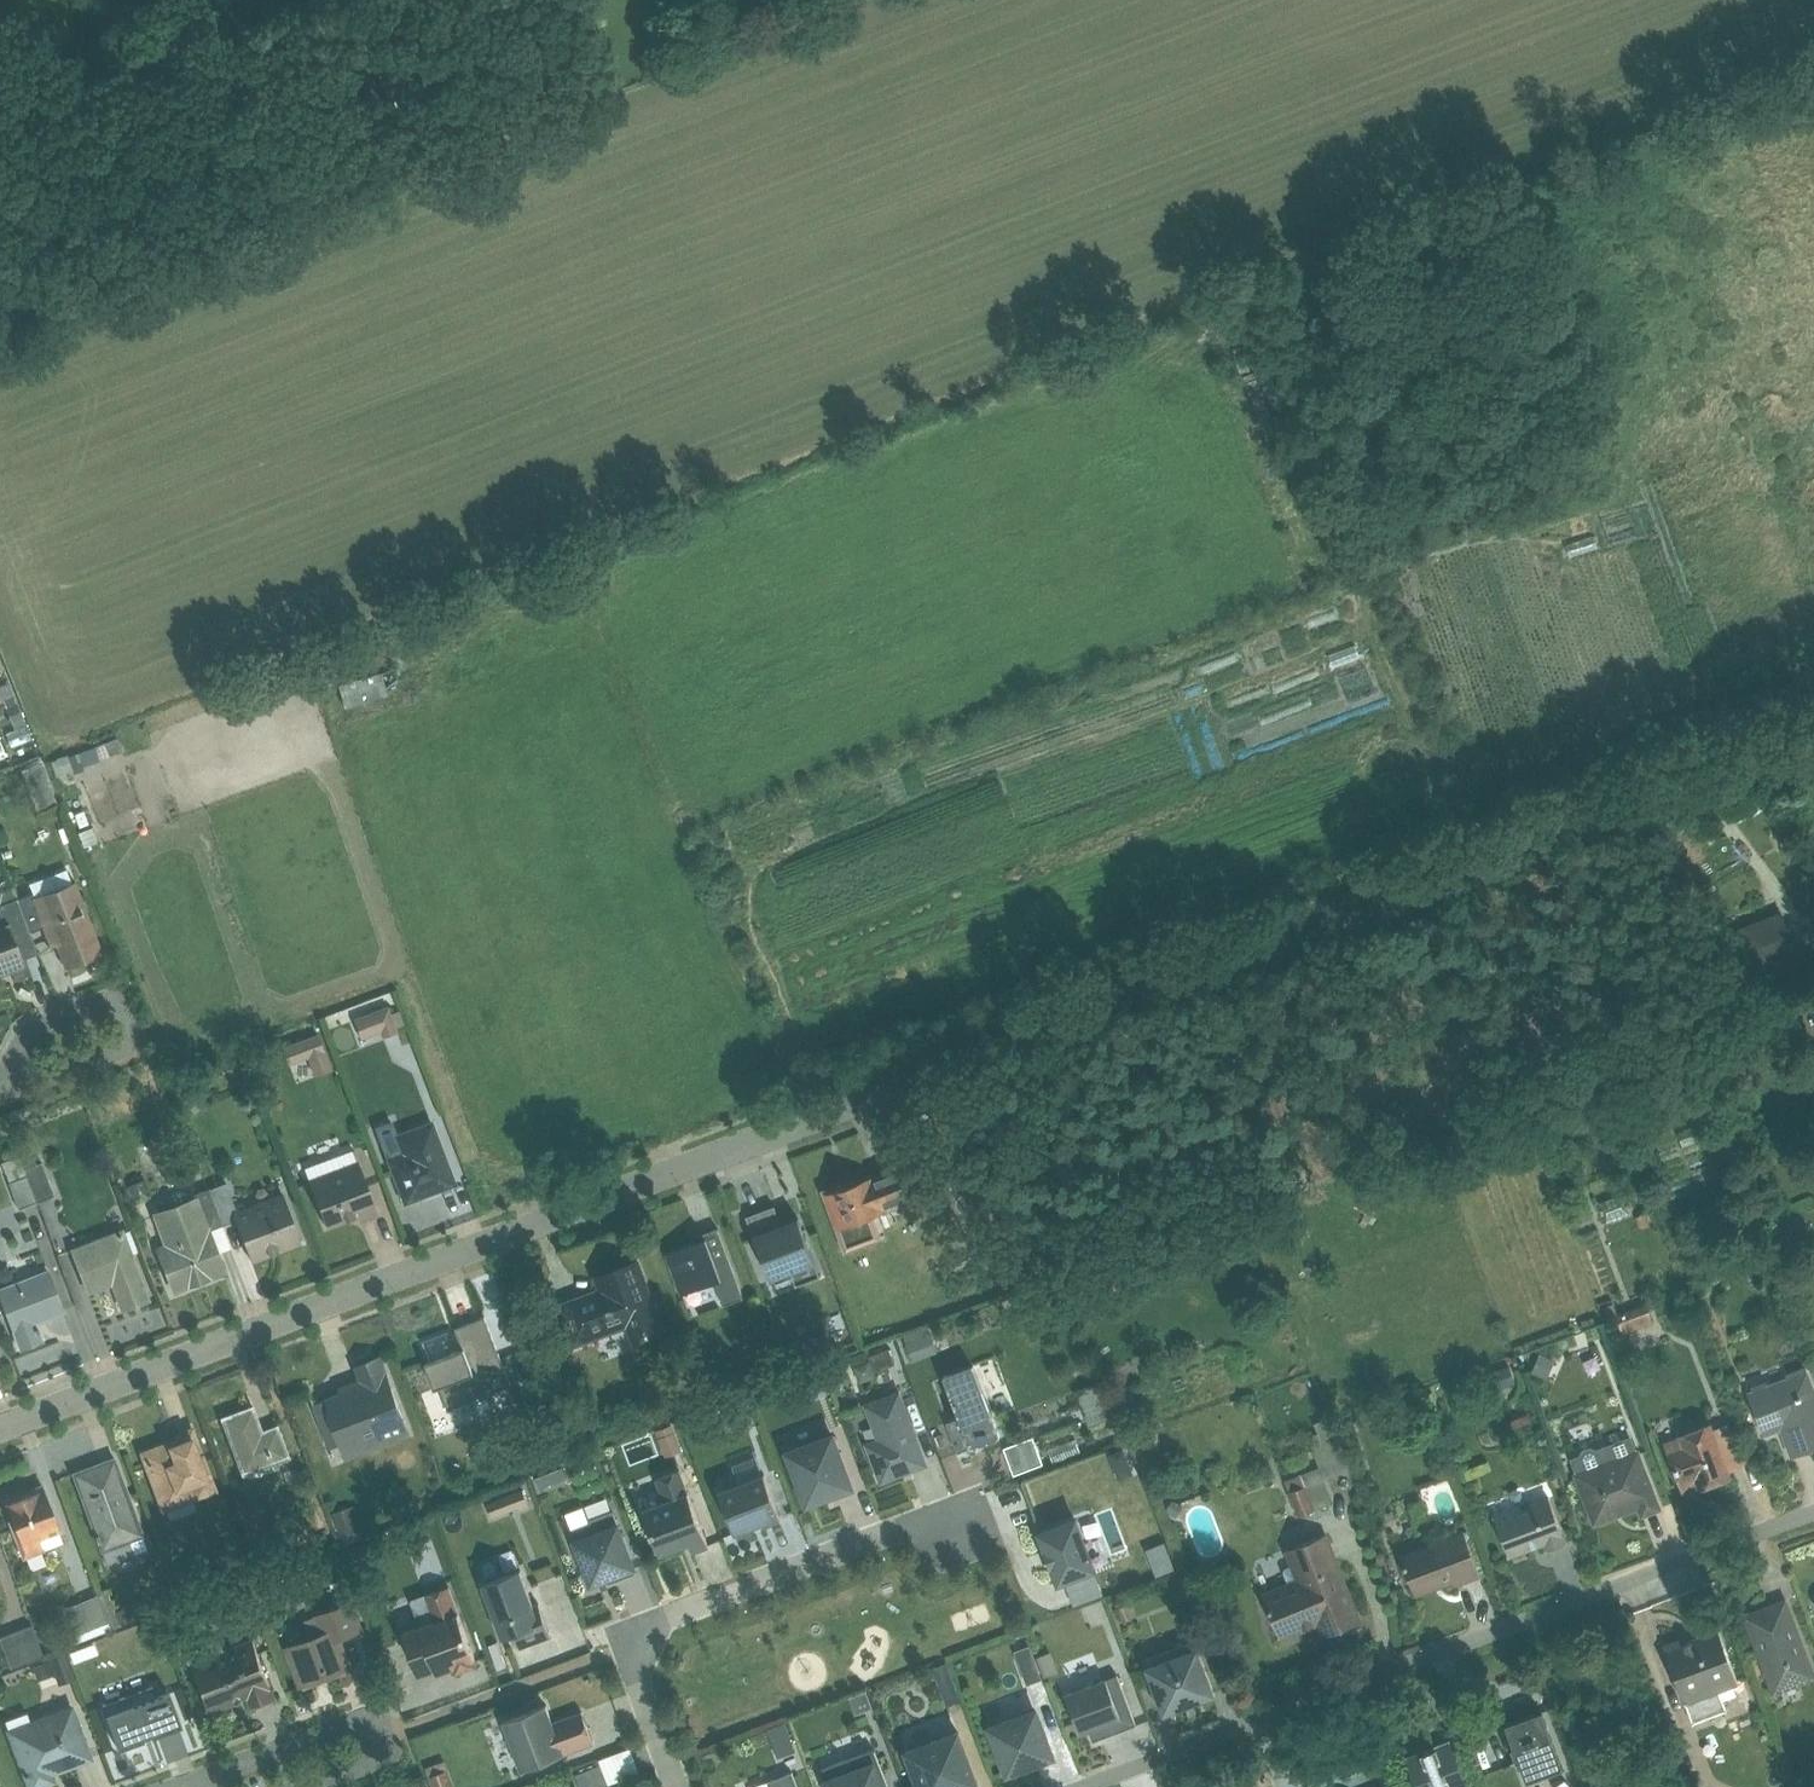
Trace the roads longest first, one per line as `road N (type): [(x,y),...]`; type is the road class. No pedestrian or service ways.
road 1 (residential): [(0,1435),(1813,745)]
road 2 (residential): [(1087,1786),(1813,1514)]
road 3 (residential): [(957,1533),(920,1523),(640,1624),(626,1650),(677,1786)]
road 4 (residential): [(17,1074),(34,1083),(141,1044),(122,999),(37,1028)]
road 5 (residential): [(310,1786),(371,1765),(361,1732),(202,1786)]

